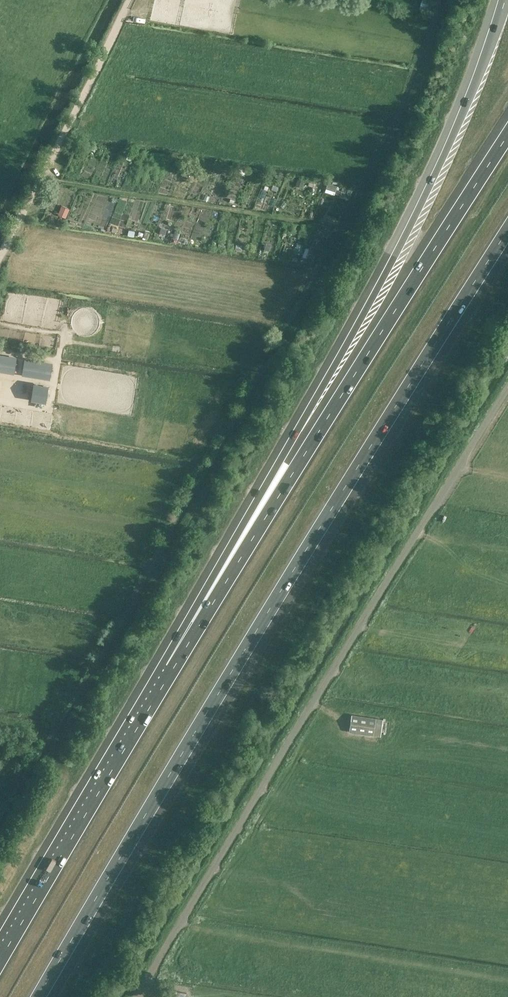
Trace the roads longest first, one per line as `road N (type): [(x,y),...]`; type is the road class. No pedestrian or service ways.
road 1 (motorway): [(42,996),(507,234)]
road 2 (motorway): [(507,0),(420,213),(171,672)]
road 3 (unclassified): [(139,996),(507,390)]
road 4 (motorway): [(507,137),(171,672)]
road 5 (motorway): [(171,672),(0,962)]
road 6 (track): [(0,256),(129,0)]
road 7 (track): [(321,225),(41,177)]

